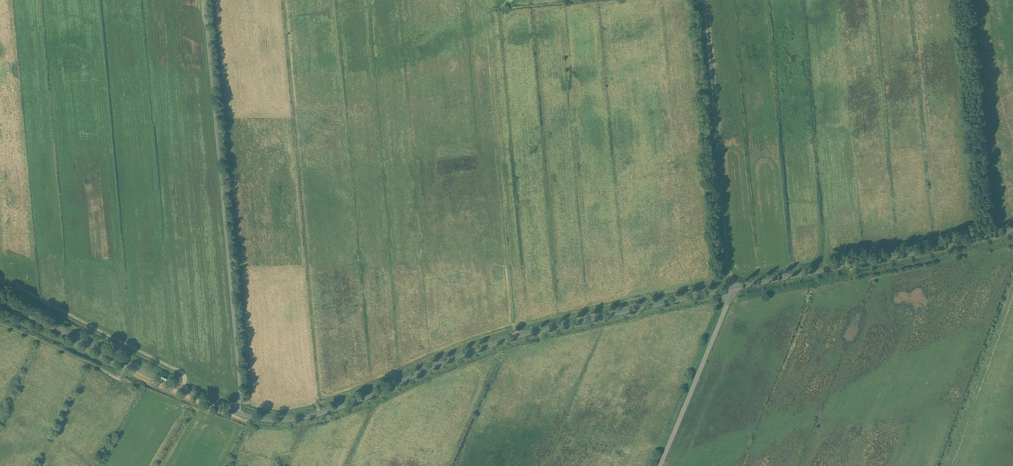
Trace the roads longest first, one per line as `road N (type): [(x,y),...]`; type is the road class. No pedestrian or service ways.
road 1 (unclassified): [(729,288),(509,339),(329,411),(277,421),(219,406),(0,301)]
road 2 (track): [(206,0),(237,336)]
road 3 (unclassified): [(729,288),(1012,229)]
road 4 (track): [(729,288),(705,0)]
road 5 (track): [(183,389),(181,369),(0,276)]
road 6 (unclassified): [(659,465),(729,288)]

